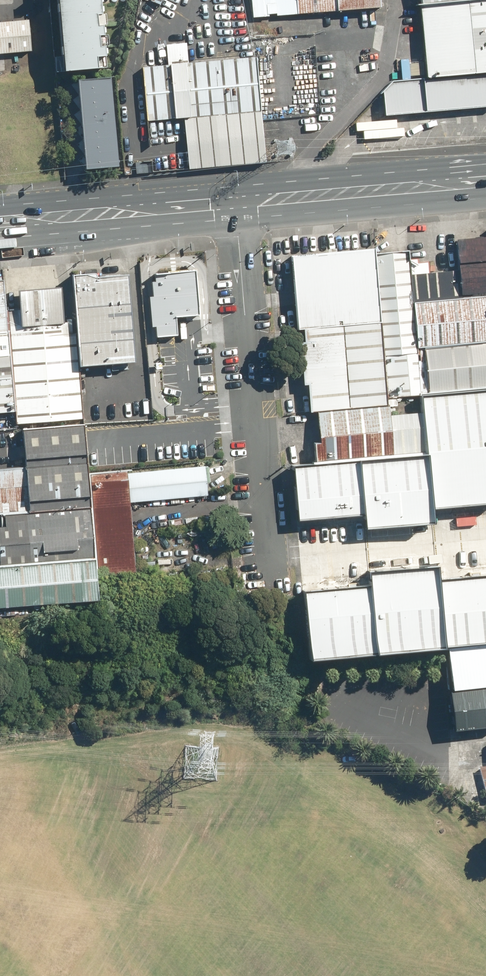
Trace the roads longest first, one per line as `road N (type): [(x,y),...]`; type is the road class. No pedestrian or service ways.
road 1 (unclassified): [(237,203),(271,593)]
road 2 (primary): [(237,203),(485,182)]
road 3 (primary): [(0,224),(237,203)]

